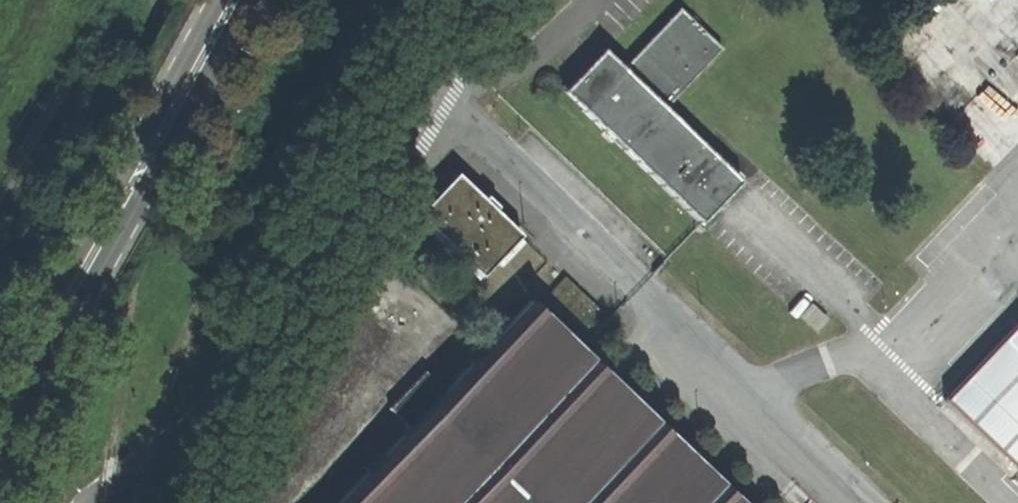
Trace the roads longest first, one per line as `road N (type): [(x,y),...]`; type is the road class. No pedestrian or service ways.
road 1 (unclassified): [(457,0),(248,356),(104,502)]
road 2 (secondary): [(238,0),(0,423)]

